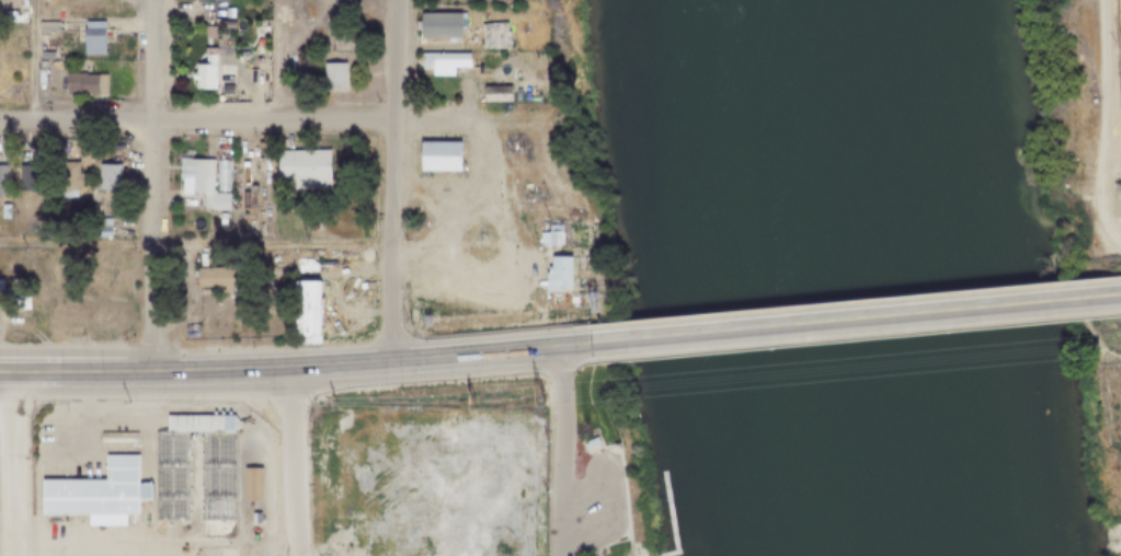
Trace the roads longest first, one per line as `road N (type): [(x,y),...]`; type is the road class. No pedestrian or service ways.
road 1 (primary): [(587,344),(387,364),(0,373)]
road 2 (residential): [(0,120),(516,121)]
road 3 (residential): [(147,373),(147,0)]
road 4 (residential): [(387,364),(396,0)]
road 5 (primary): [(1120,295),(840,320)]
road 6 (primary): [(840,320),(587,344)]
road 7 (residential): [(554,347),(560,555)]

